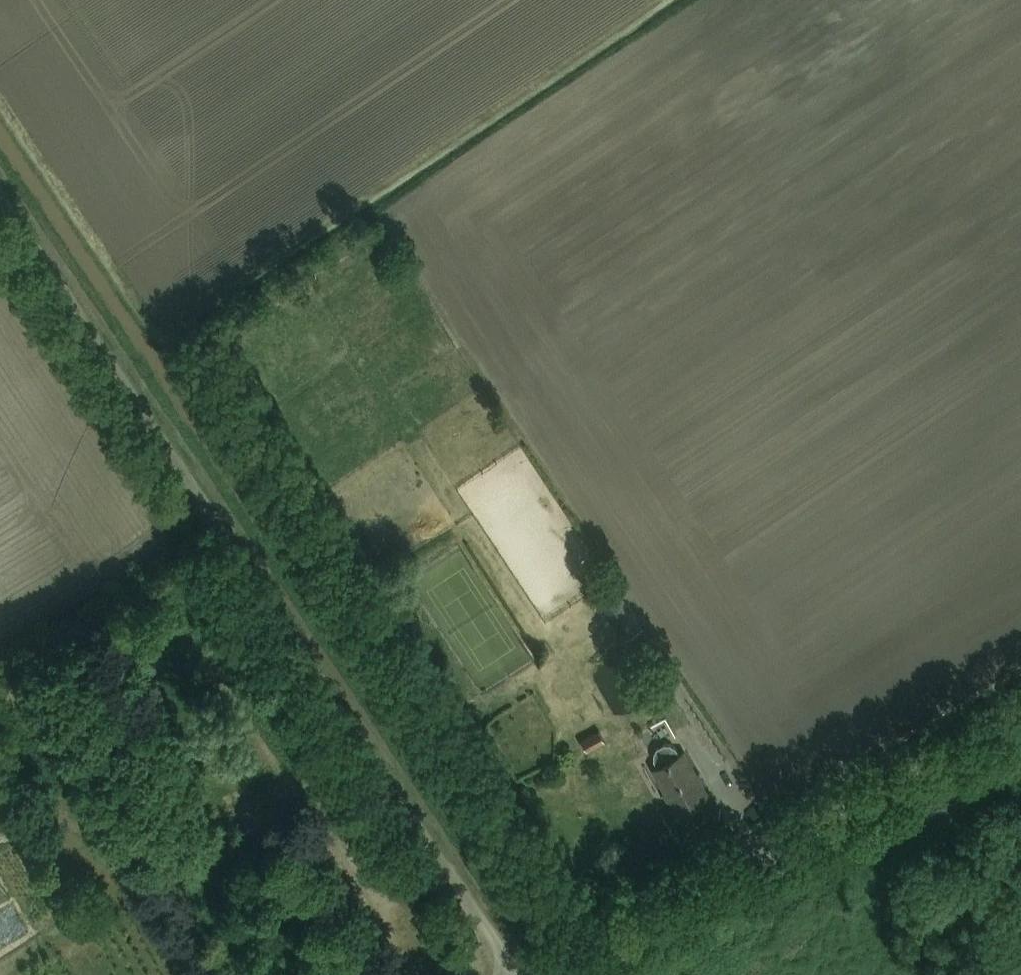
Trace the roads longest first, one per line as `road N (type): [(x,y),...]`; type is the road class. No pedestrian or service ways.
road 1 (unclassified): [(514,974),(0,196)]
road 2 (unclassified): [(537,974),(1020,707)]

